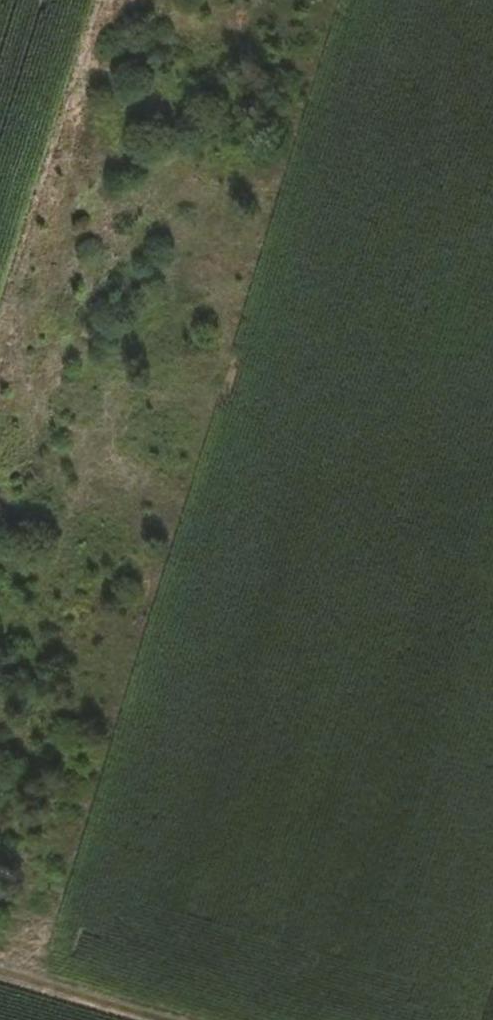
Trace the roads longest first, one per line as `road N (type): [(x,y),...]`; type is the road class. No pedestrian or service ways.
road 1 (track): [(186,1019),(0,965)]

